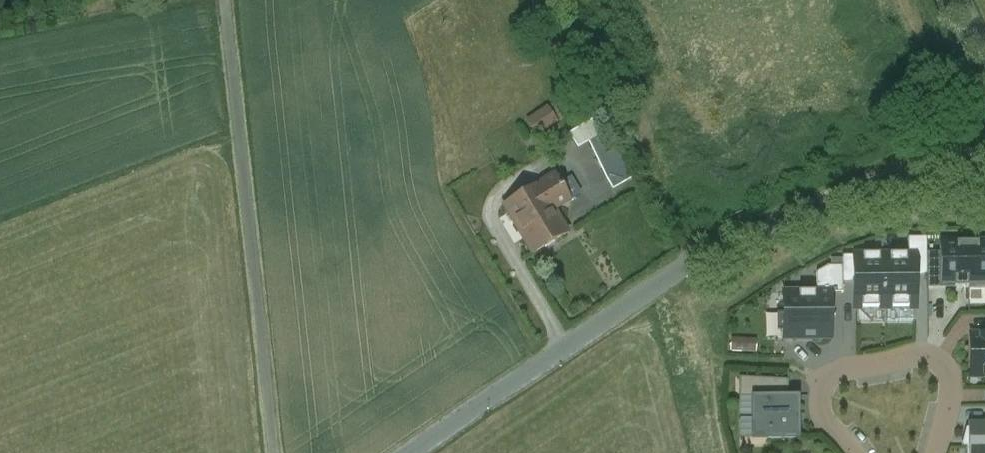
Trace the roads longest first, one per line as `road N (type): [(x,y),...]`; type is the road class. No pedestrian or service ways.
road 1 (unclassified): [(410,452),(707,255),(882,182),(984,162)]
road 2 (track): [(226,0),(276,452)]
road 3 (residential): [(935,452),(951,383),(938,360),(922,356),(838,371),(827,382),(823,417),(855,452)]

